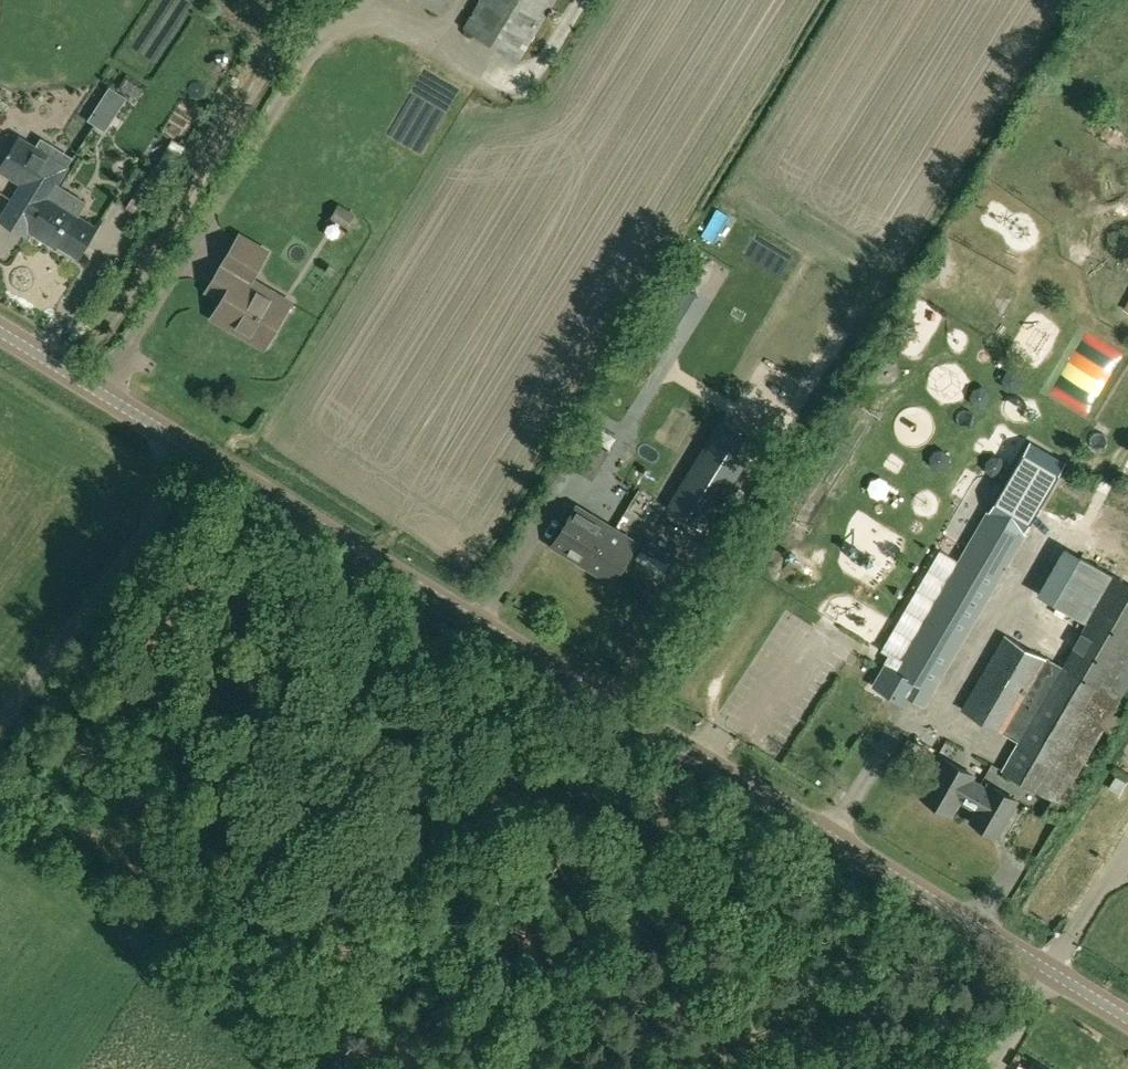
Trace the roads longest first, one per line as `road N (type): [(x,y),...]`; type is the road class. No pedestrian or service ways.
road 1 (tertiary): [(1127,1020),(0,332)]
road 2 (track): [(207,456),(0,731)]

